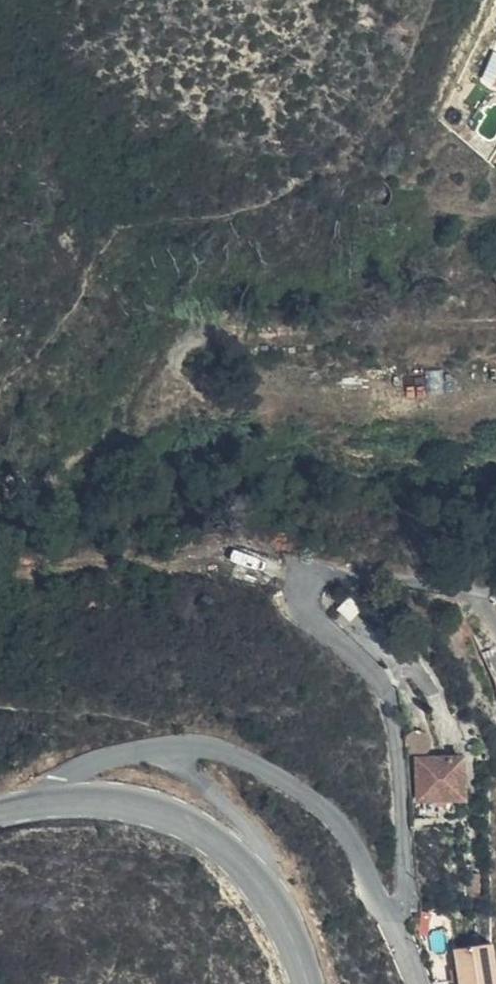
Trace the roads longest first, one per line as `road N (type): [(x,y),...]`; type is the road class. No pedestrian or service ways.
road 1 (residential): [(417,983),(370,869),(335,816),(228,752),(179,748)]
road 2 (secondary): [(252,875),(201,828),(149,804),(47,804)]
road 3 (residential): [(179,748),(189,770),(256,832),(263,851),(252,875)]
road 4 (residential): [(179,748),(89,763),(47,804)]
road 5 (secondary): [(310,983),(292,932),(252,875)]

